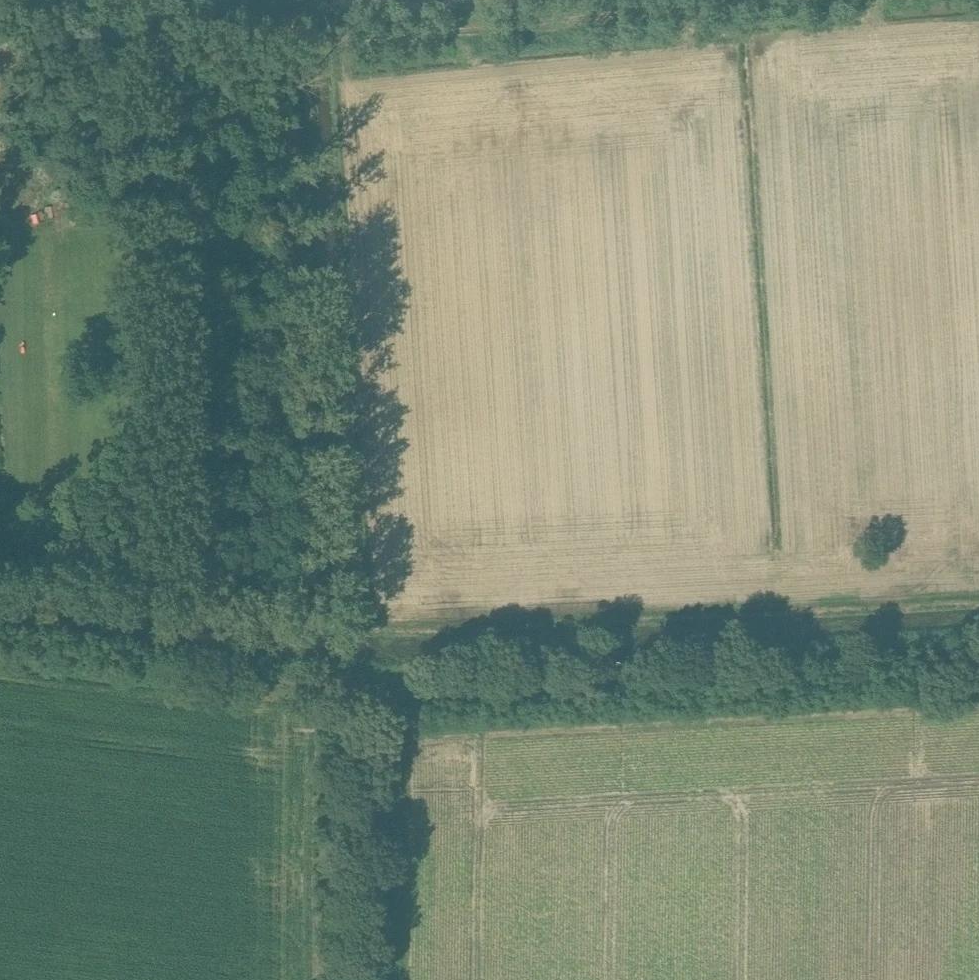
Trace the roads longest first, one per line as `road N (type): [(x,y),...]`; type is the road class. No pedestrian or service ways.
road 1 (track): [(835,0),(355,38),(263,31),(121,0)]

